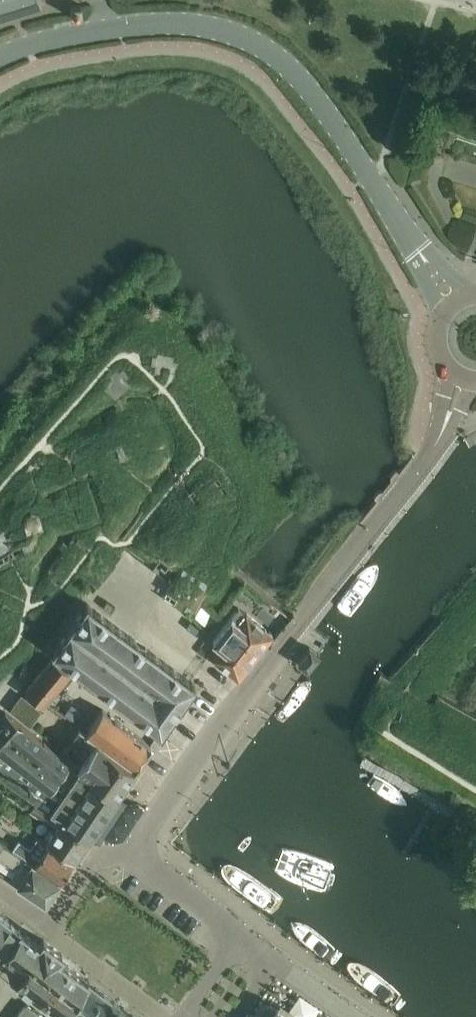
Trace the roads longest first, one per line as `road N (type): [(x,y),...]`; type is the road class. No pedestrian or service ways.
road 1 (tertiary): [(461,303),(305,84),(247,39),(163,24),(55,39),(0,59)]
road 2 (unclassified): [(132,854),(298,618),(426,458),(463,379)]
road 3 (residential): [(166,1016),(47,928)]
road 4 (unclassified): [(239,935),(132,854)]
road 5 (residential): [(132,854),(96,858),(47,928)]

